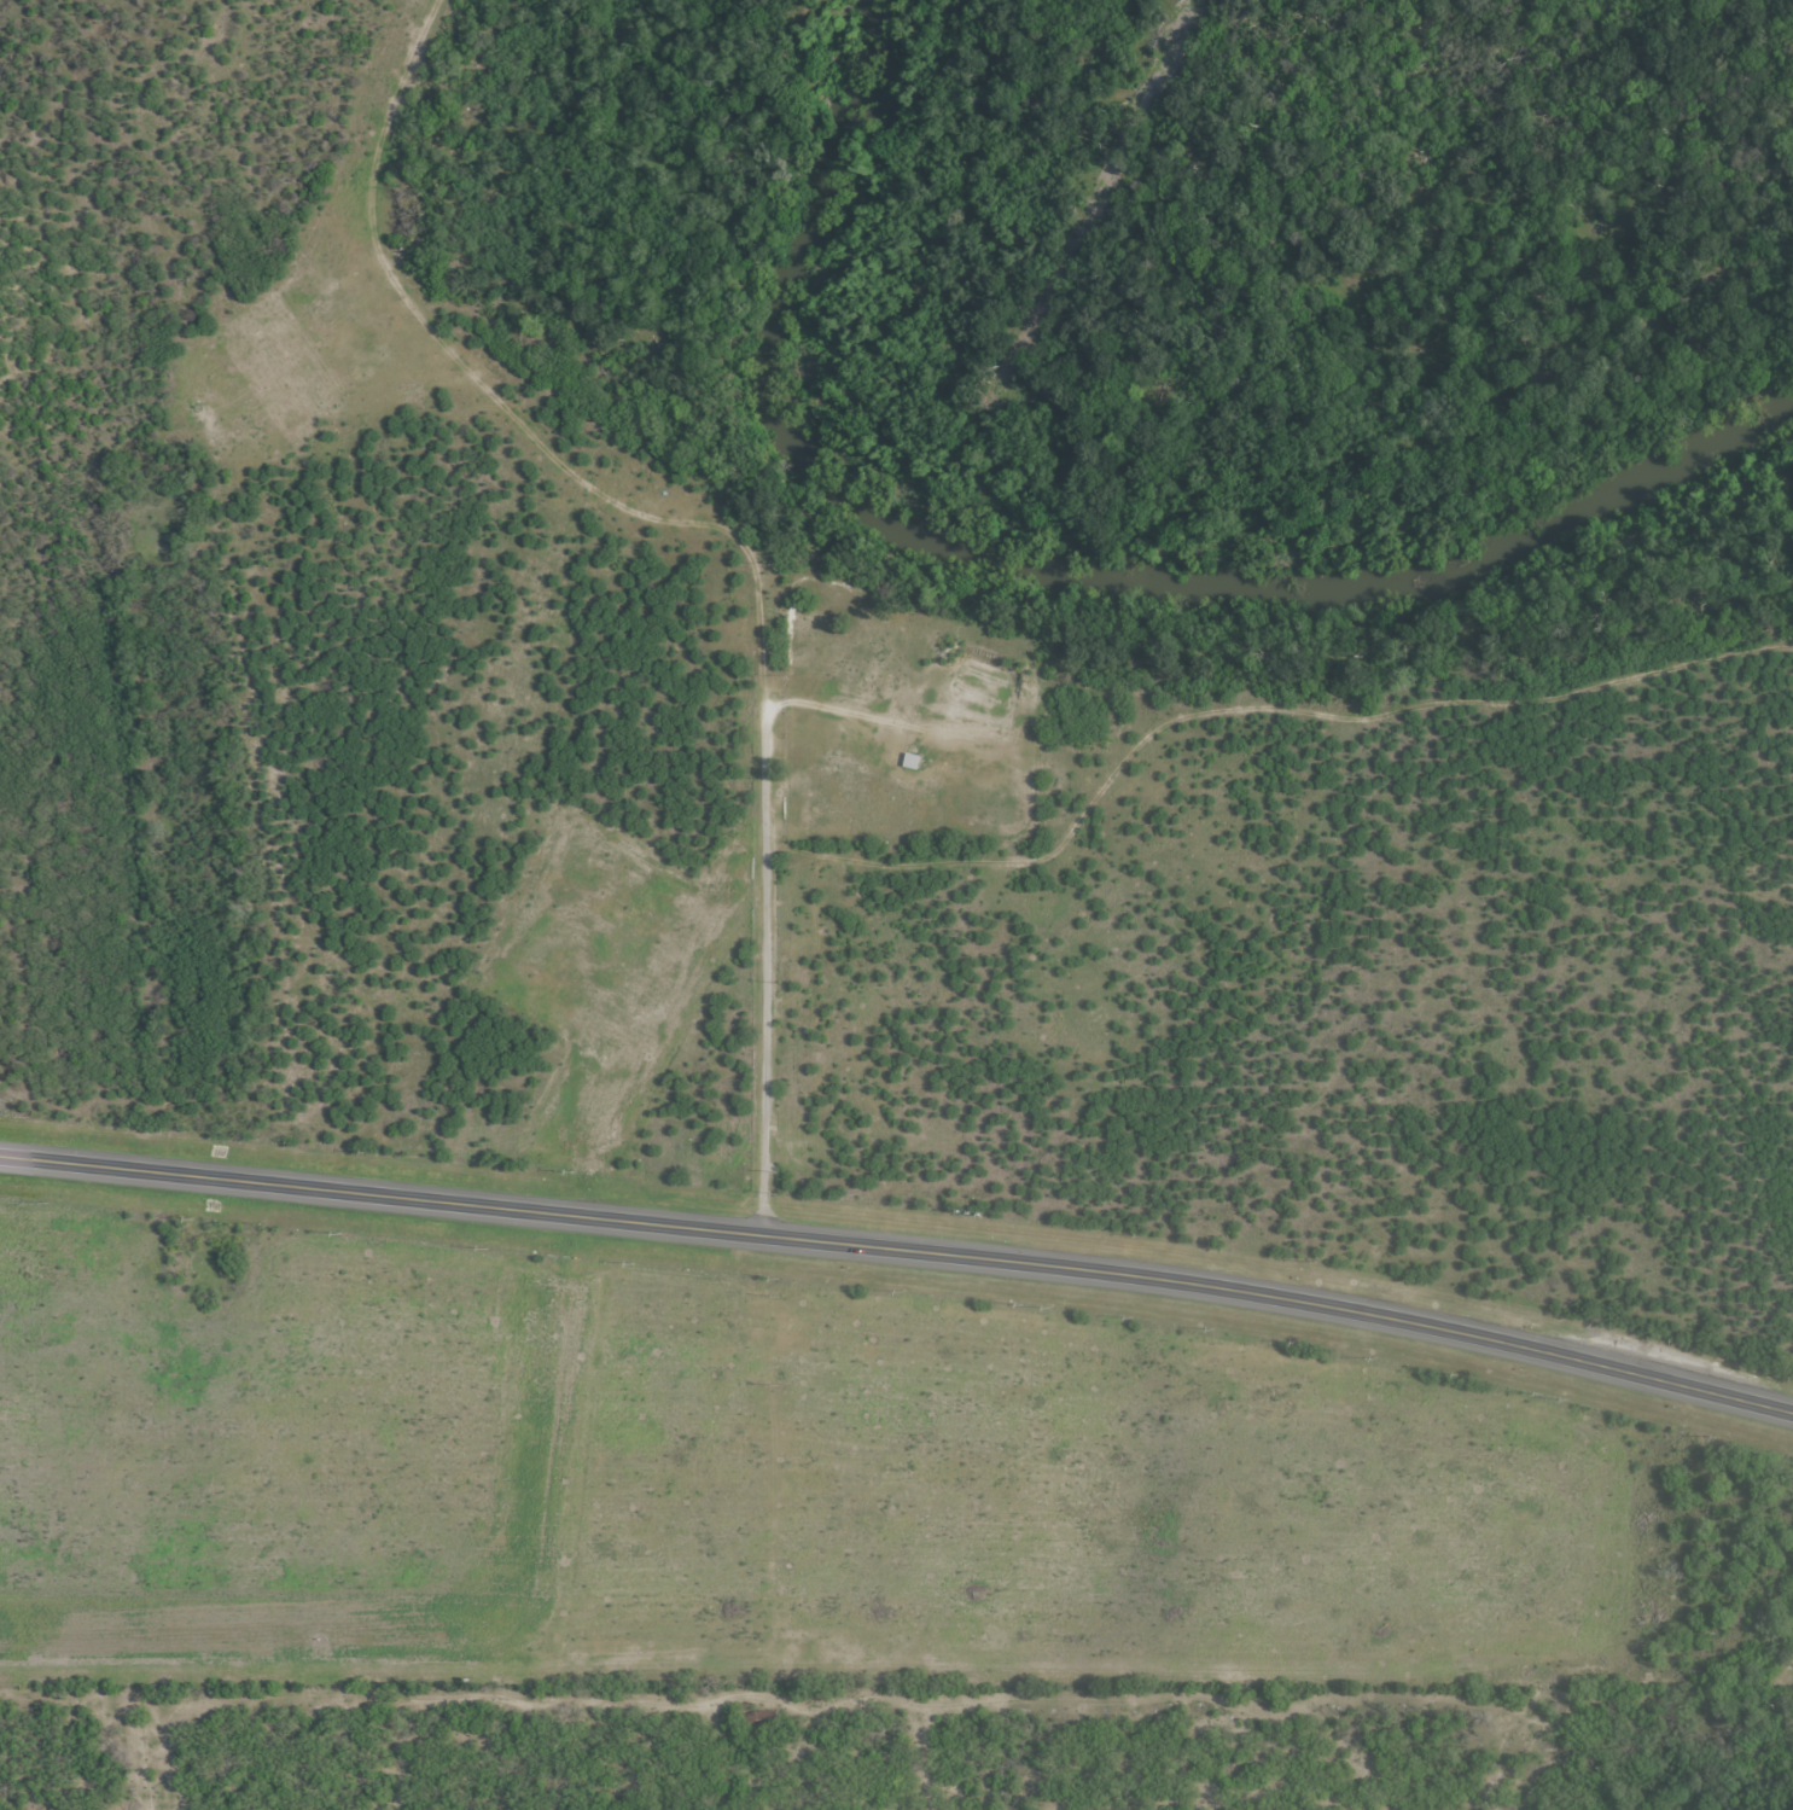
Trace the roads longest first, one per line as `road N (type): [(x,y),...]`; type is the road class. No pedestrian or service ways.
road 1 (primary): [(0,1157),(1189,1278),(1417,1317),(1792,1409)]

